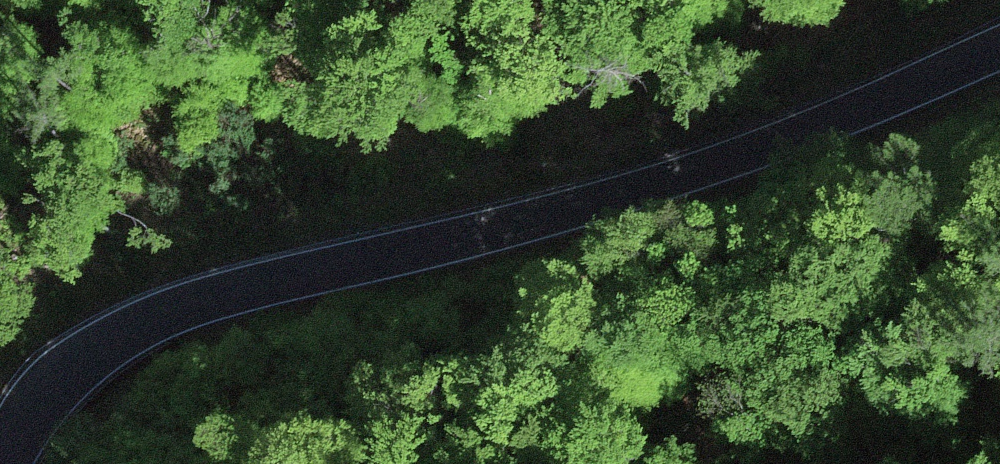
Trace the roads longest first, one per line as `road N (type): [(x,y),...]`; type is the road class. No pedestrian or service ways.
road 1 (tertiary): [(7,463),(39,405),(75,366),(169,315),(630,196),(800,137),(999,51)]
road 2 (trunk): [(900,0),(663,52),(0,115)]

